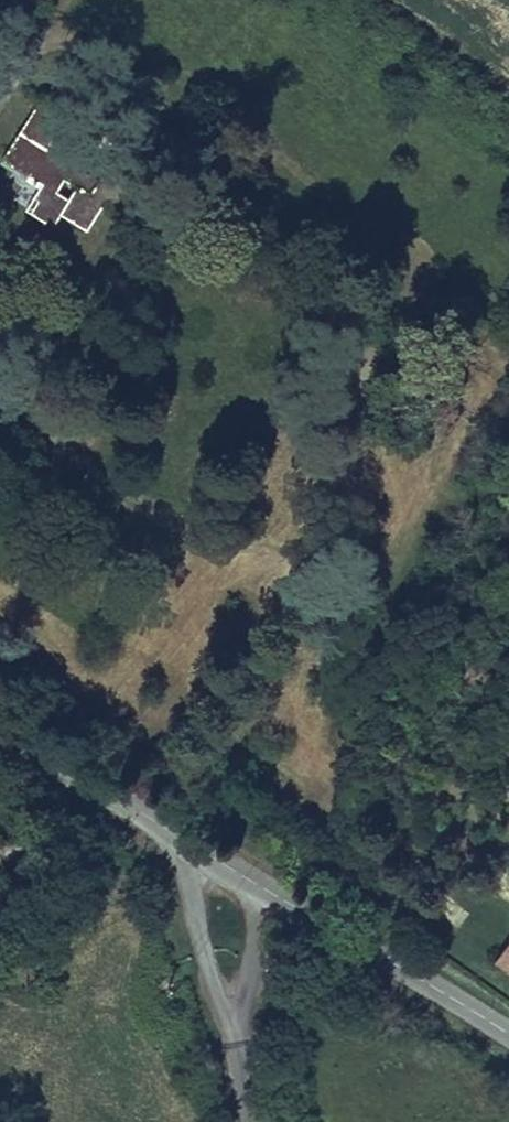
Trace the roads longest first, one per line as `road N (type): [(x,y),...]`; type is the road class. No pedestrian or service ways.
road 1 (tertiary): [(508,1035),(204,852)]
road 2 (residential): [(204,852),(191,885),(202,954),(236,1042),(254,1121)]
road 3 (tertiary): [(204,852),(0,742)]

